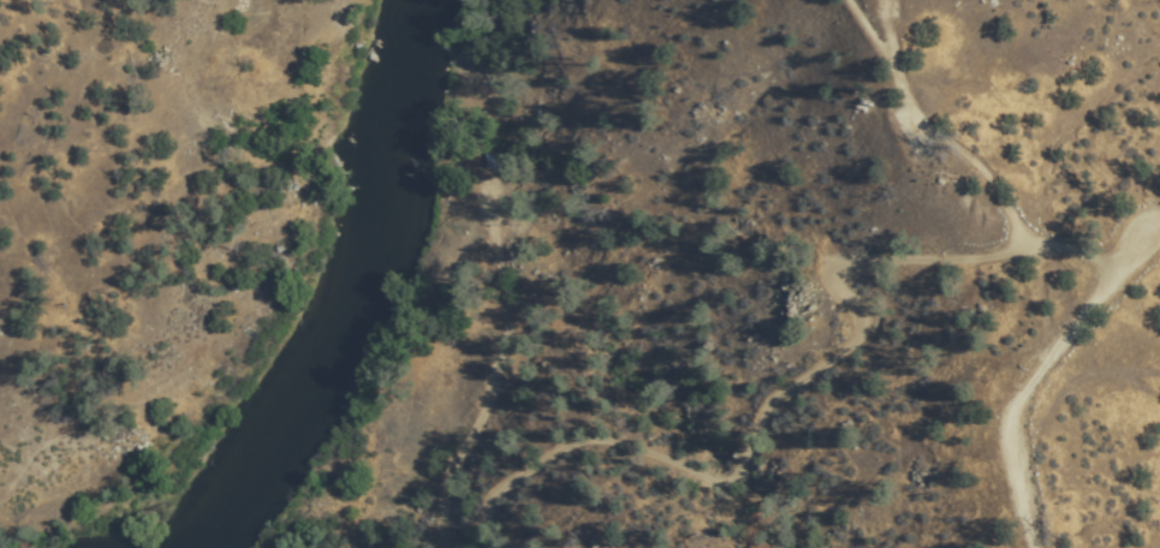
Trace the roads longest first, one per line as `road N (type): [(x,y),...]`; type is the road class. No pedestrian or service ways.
road 1 (residential): [(496,547),(496,506),(541,459),(602,437),(746,488),(789,404),(867,356),(885,255),(1048,224),(1093,300),(1035,411),(1057,547)]
road 2 (residential): [(528,78),(571,97),(496,174),(520,314),(496,405),(462,453),(446,547)]
road 3 (residential): [(1017,230),(986,148),(947,103),(911,0)]

